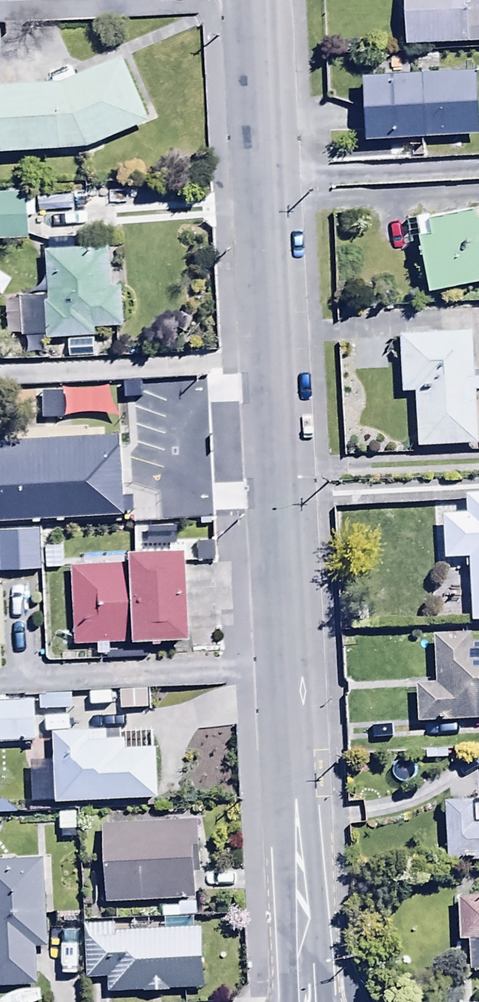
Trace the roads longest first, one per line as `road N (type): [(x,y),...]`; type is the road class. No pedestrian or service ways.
road 1 (tertiary): [(261,0),(303,1001)]

